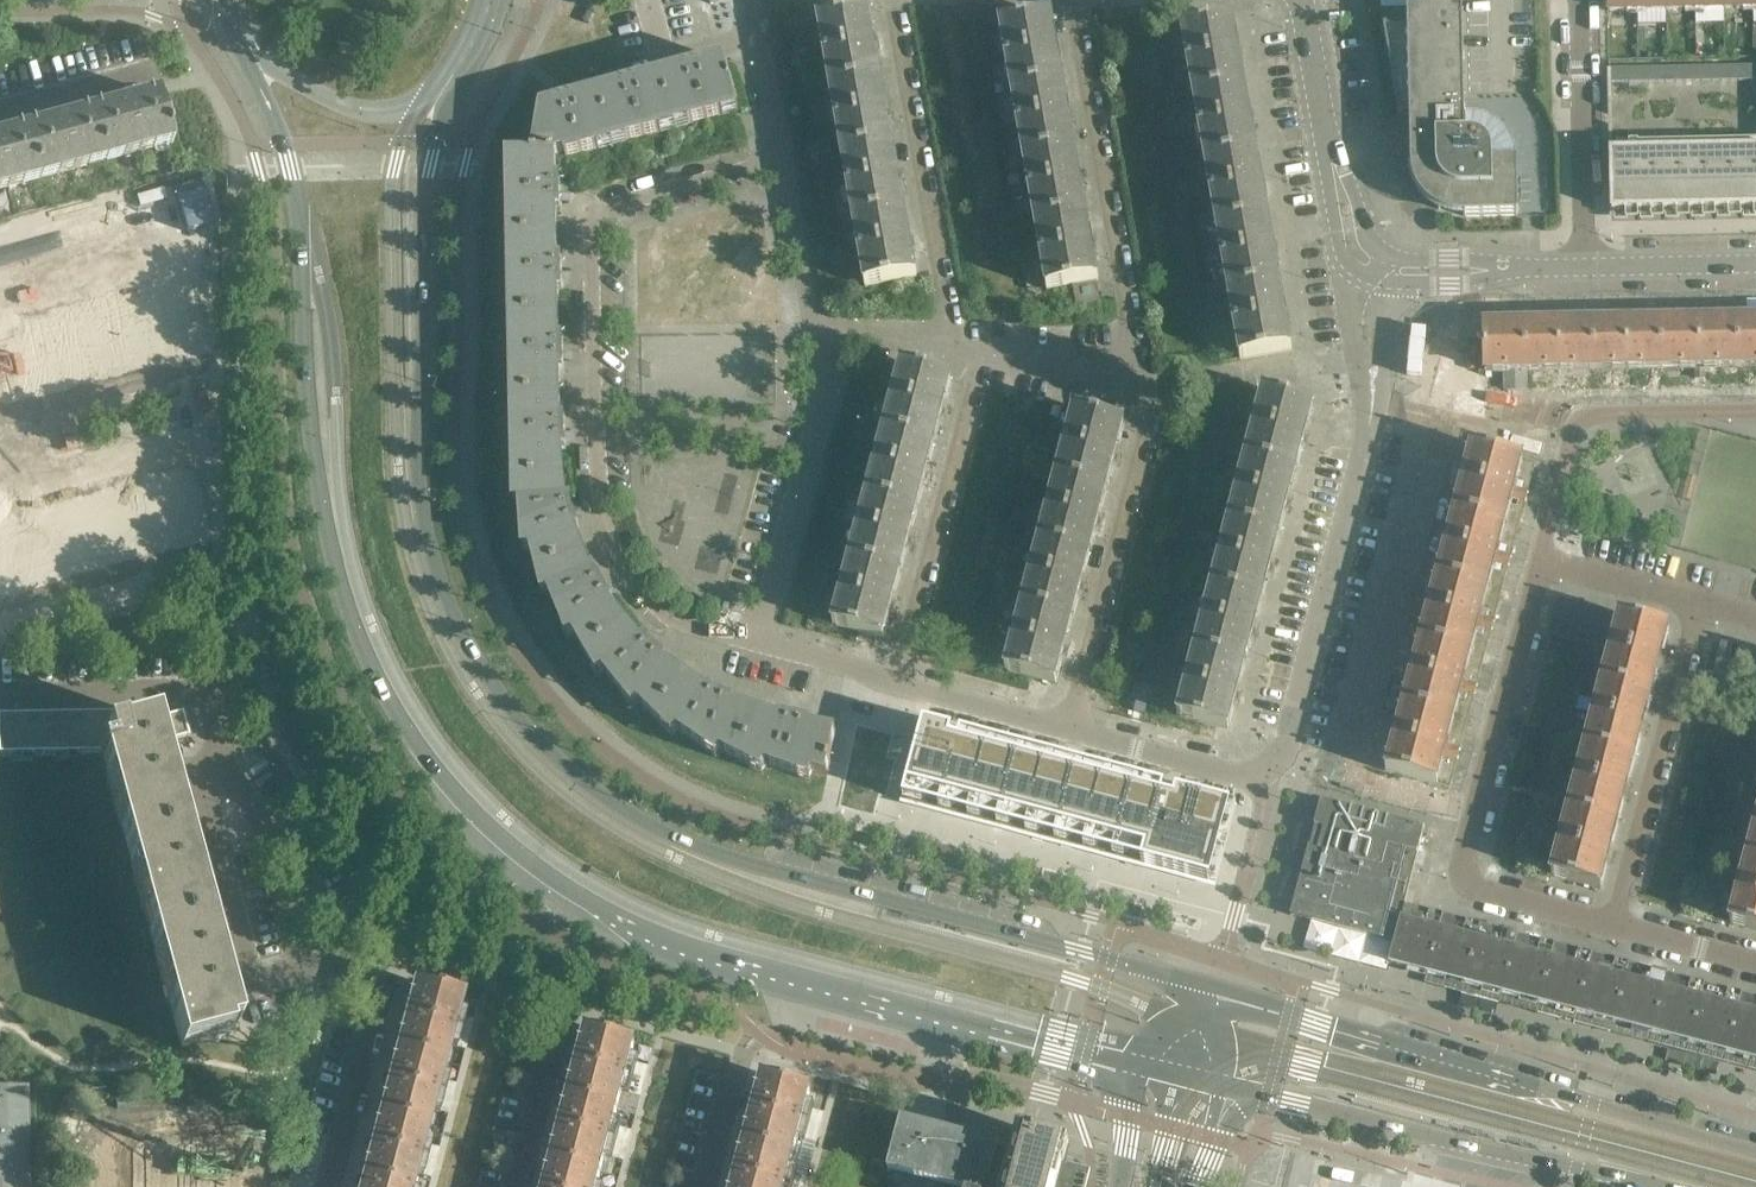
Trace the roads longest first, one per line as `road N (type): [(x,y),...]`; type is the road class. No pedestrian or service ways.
road 1 (secondary): [(1212,990),(697,847),(567,772),(516,714),(463,638),(433,567),(418,474),(425,206),(450,87)]
road 2 (secondary): [(235,42),(291,167),(318,468),(338,576),(411,750),(489,839),(557,892),(659,946),(952,1025)]
road 3 (residential): [(758,641),(672,615),(645,597),(611,544),(597,475),(588,210),(781,160)]
road 4 (residential): [(1370,422),(1278,768),(1254,773),(1069,724)]
road 5 (secondary): [(1755,1146),(1212,990)]
road 6 (residential): [(405,936),(349,942),(221,761),(208,686),(0,686)]
road 7 (residential): [(1614,923),(1463,876),(1540,558)]
road 8 (secondary): [(1218,1090),(1354,1113),(1657,1186)]
road 9 (residential): [(1138,373),(1070,0)]
road 10 (residential): [(1069,724),(1147,426),(1138,373)]
road 11 (residential): [(951,353),(889,0)]
road 12 (residential): [(892,679),(978,356)]
road 13 (residential): [(1614,923),(1700,600)]
road 14 (residential): [(705,1186),(743,1050),(567,1002)]
road 15 (residential): [(1755,410),(1594,413),(1577,425),(1540,558)]
road 16 (residential): [(758,641),(821,392),(819,340)]
road 17 (residential): [(1587,267),(1582,0)]
road 18 (residential): [(327,1186),(383,979),(405,936)]
road 19 (residential): [(0,493),(241,428)]
road 20 (residential): [(0,306),(239,243)]
road 21 (secondary): [(235,42),(365,111),(407,110),(450,87)]
road 22 (residential): [(517,1186),(567,1002)]
road 23 (secondary): [(952,1025),(1132,1067)]
road 24 (residential): [(819,340),(781,160)]
road 25 (residential): [(1069,724),(892,679)]
road 26 (residential): [(567,1002),(405,936)]
road 27 (residential): [(1755,264),(1587,267)]
road 28 (residential): [(1540,558),(1700,600)]
road 29 (residential): [(0,107),(157,62)]
road 30 (residential): [(952,1025),(953,1133),(943,1186)]
road 31 (residential): [(781,160),(757,0)]
road 32 (residential): [(1138,373),(978,356)]
road 33 (residential): [(1755,961),(1614,923)]
road 34 (residential): [(1301,0),(1331,141)]
road 35 (residential): [(1370,422),(1386,366),(1386,283)]
road 36 (residential): [(892,679),(758,641)]
road 37 (residential): [(951,353),(819,340)]
road 38 (residential): [(1331,141),(1342,262)]
road 39 (secondary): [(1132,1067),(1125,1186)]

